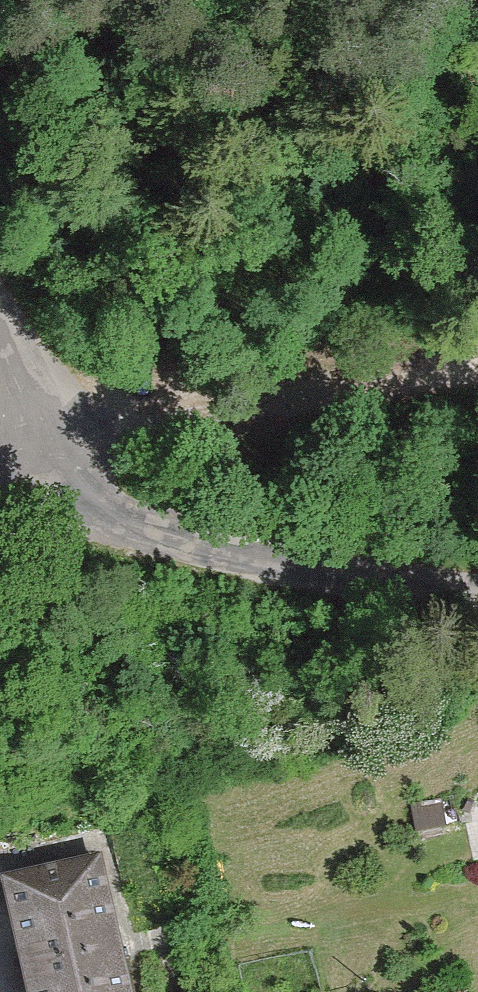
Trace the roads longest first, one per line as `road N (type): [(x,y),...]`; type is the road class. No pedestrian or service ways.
road 1 (residential): [(477,593),(207,555),(132,532),(29,474)]
road 2 (track): [(477,367),(159,426),(29,474)]
road 3 (track): [(0,312),(25,379),(29,474)]

